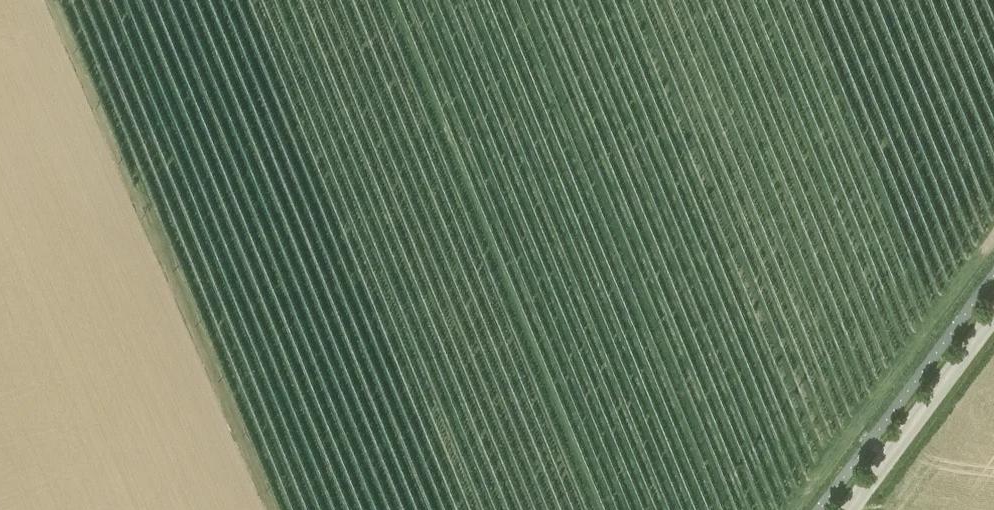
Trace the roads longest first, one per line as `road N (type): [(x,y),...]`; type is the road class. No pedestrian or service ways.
road 1 (tertiary): [(848,509),(993,315)]

